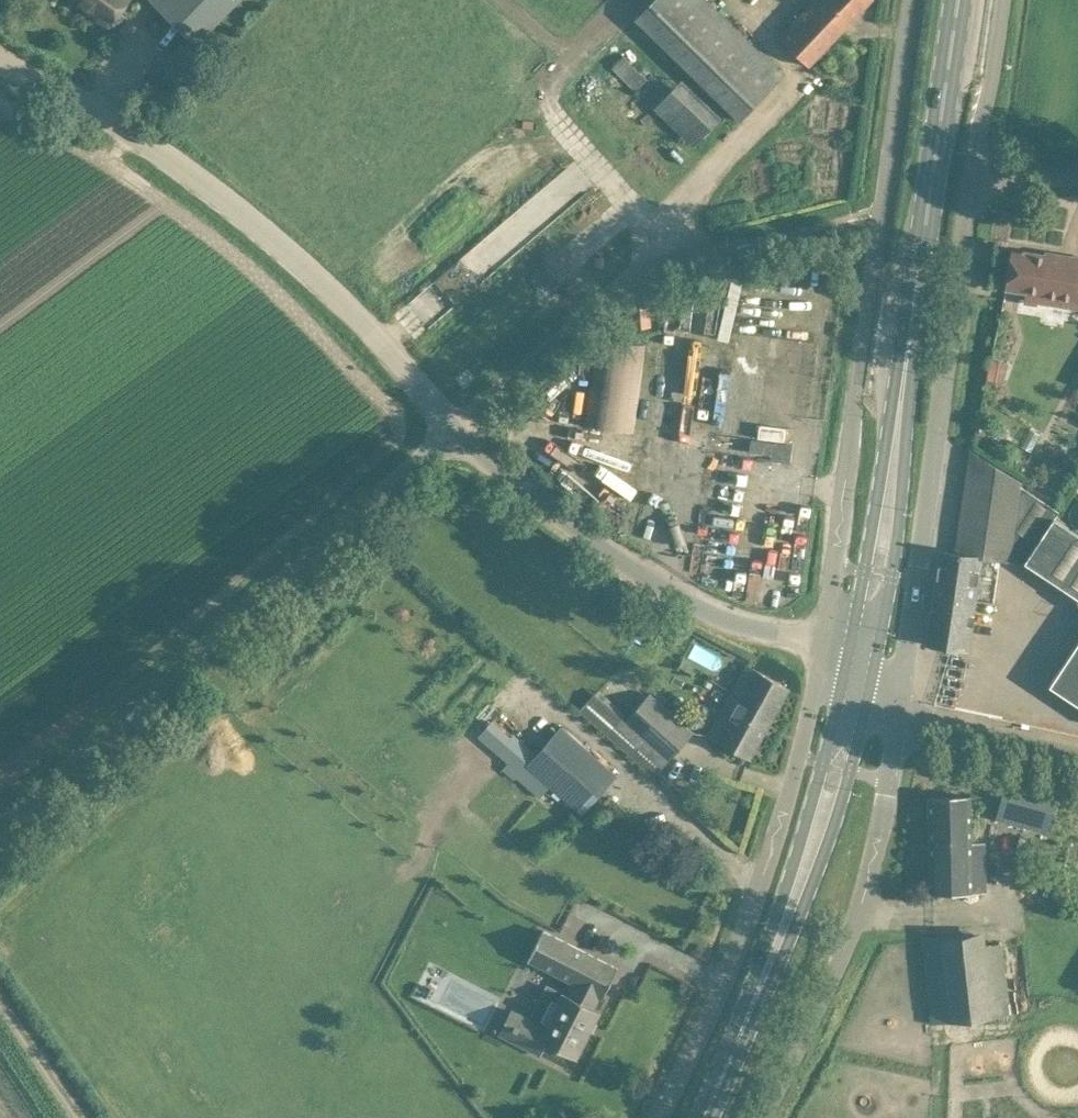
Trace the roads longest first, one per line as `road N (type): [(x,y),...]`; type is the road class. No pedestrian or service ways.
road 1 (primary): [(864,647),(959,0)]
road 2 (unclassified): [(912,0),(821,640)]
road 3 (unclassified): [(0,842),(454,430)]
road 4 (unclassified): [(454,430),(339,296),(242,207),(139,138),(0,67)]
road 5 (unclassified): [(899,715),(973,177)]
road 6 (unclassified): [(821,640),(772,847),(660,1117)]
road 7 (primary): [(706,1117),(767,979),(824,818),(851,703)]
road 8 (unclassified): [(821,640),(726,621),(669,592),(613,558),(454,430)]
road 9 (unclassified): [(757,1117),(848,942),(899,715)]
road 10 (unclassified): [(454,430),(624,281),(736,247)]
road 11 (unclassified): [(1077,761),(899,715)]
road 12 (unclassified): [(973,177),(1004,0)]

